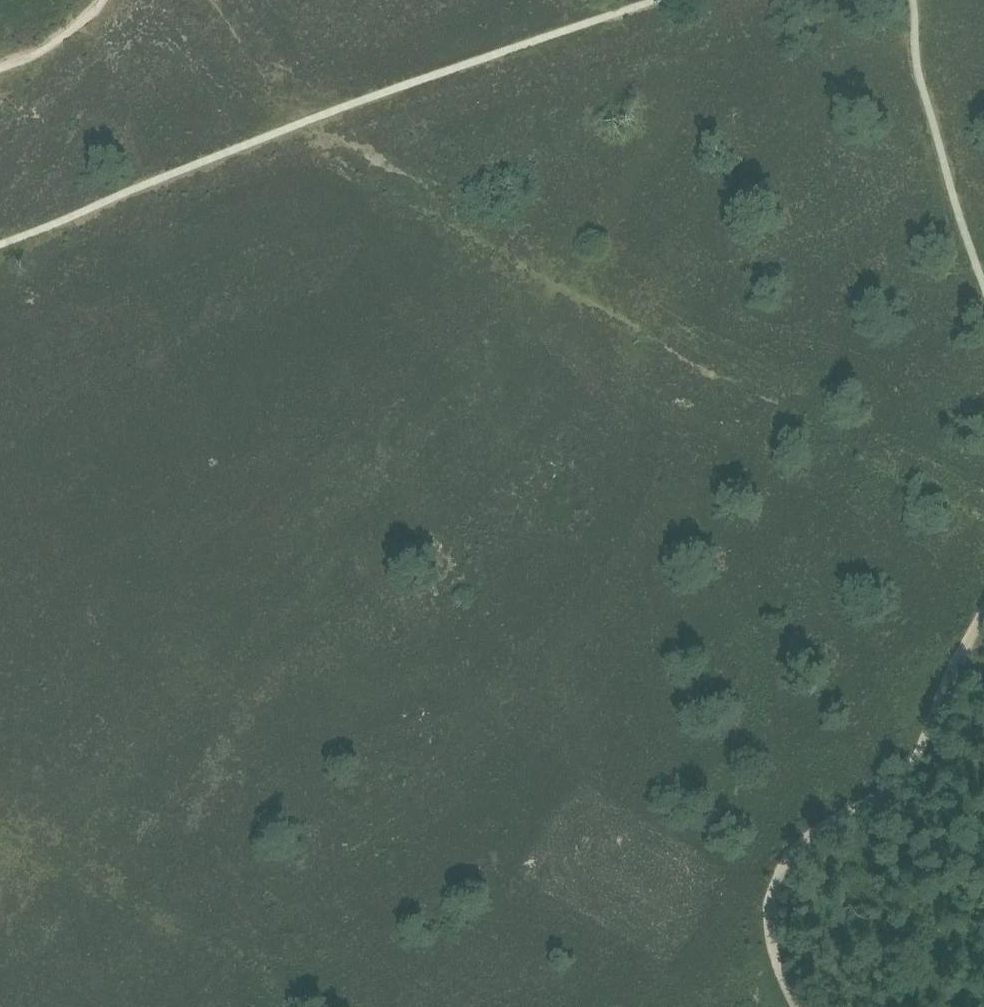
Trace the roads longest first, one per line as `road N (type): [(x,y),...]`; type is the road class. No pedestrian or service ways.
road 1 (track): [(983,620),(892,791),(818,829),(767,885),(771,964),(794,1006)]

